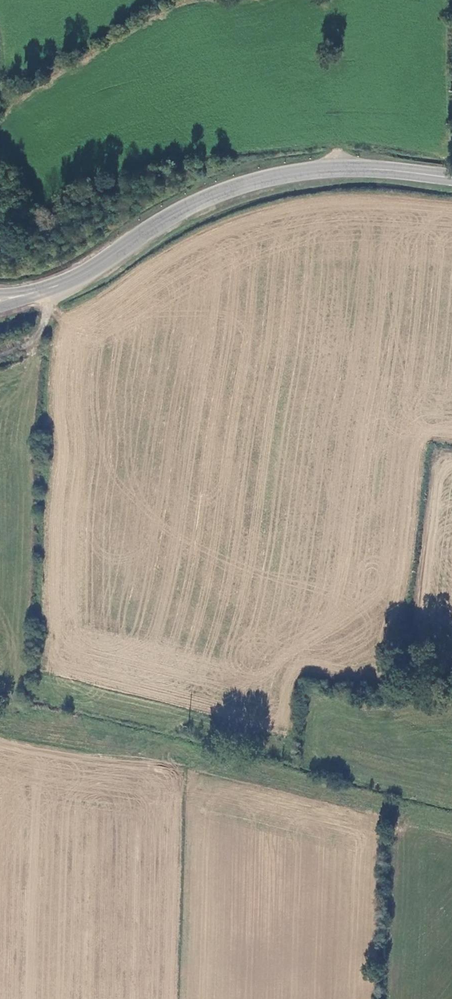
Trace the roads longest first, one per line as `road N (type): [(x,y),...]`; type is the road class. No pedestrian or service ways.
road 1 (primary): [(451,178),(337,169),(246,184),(36,292)]

